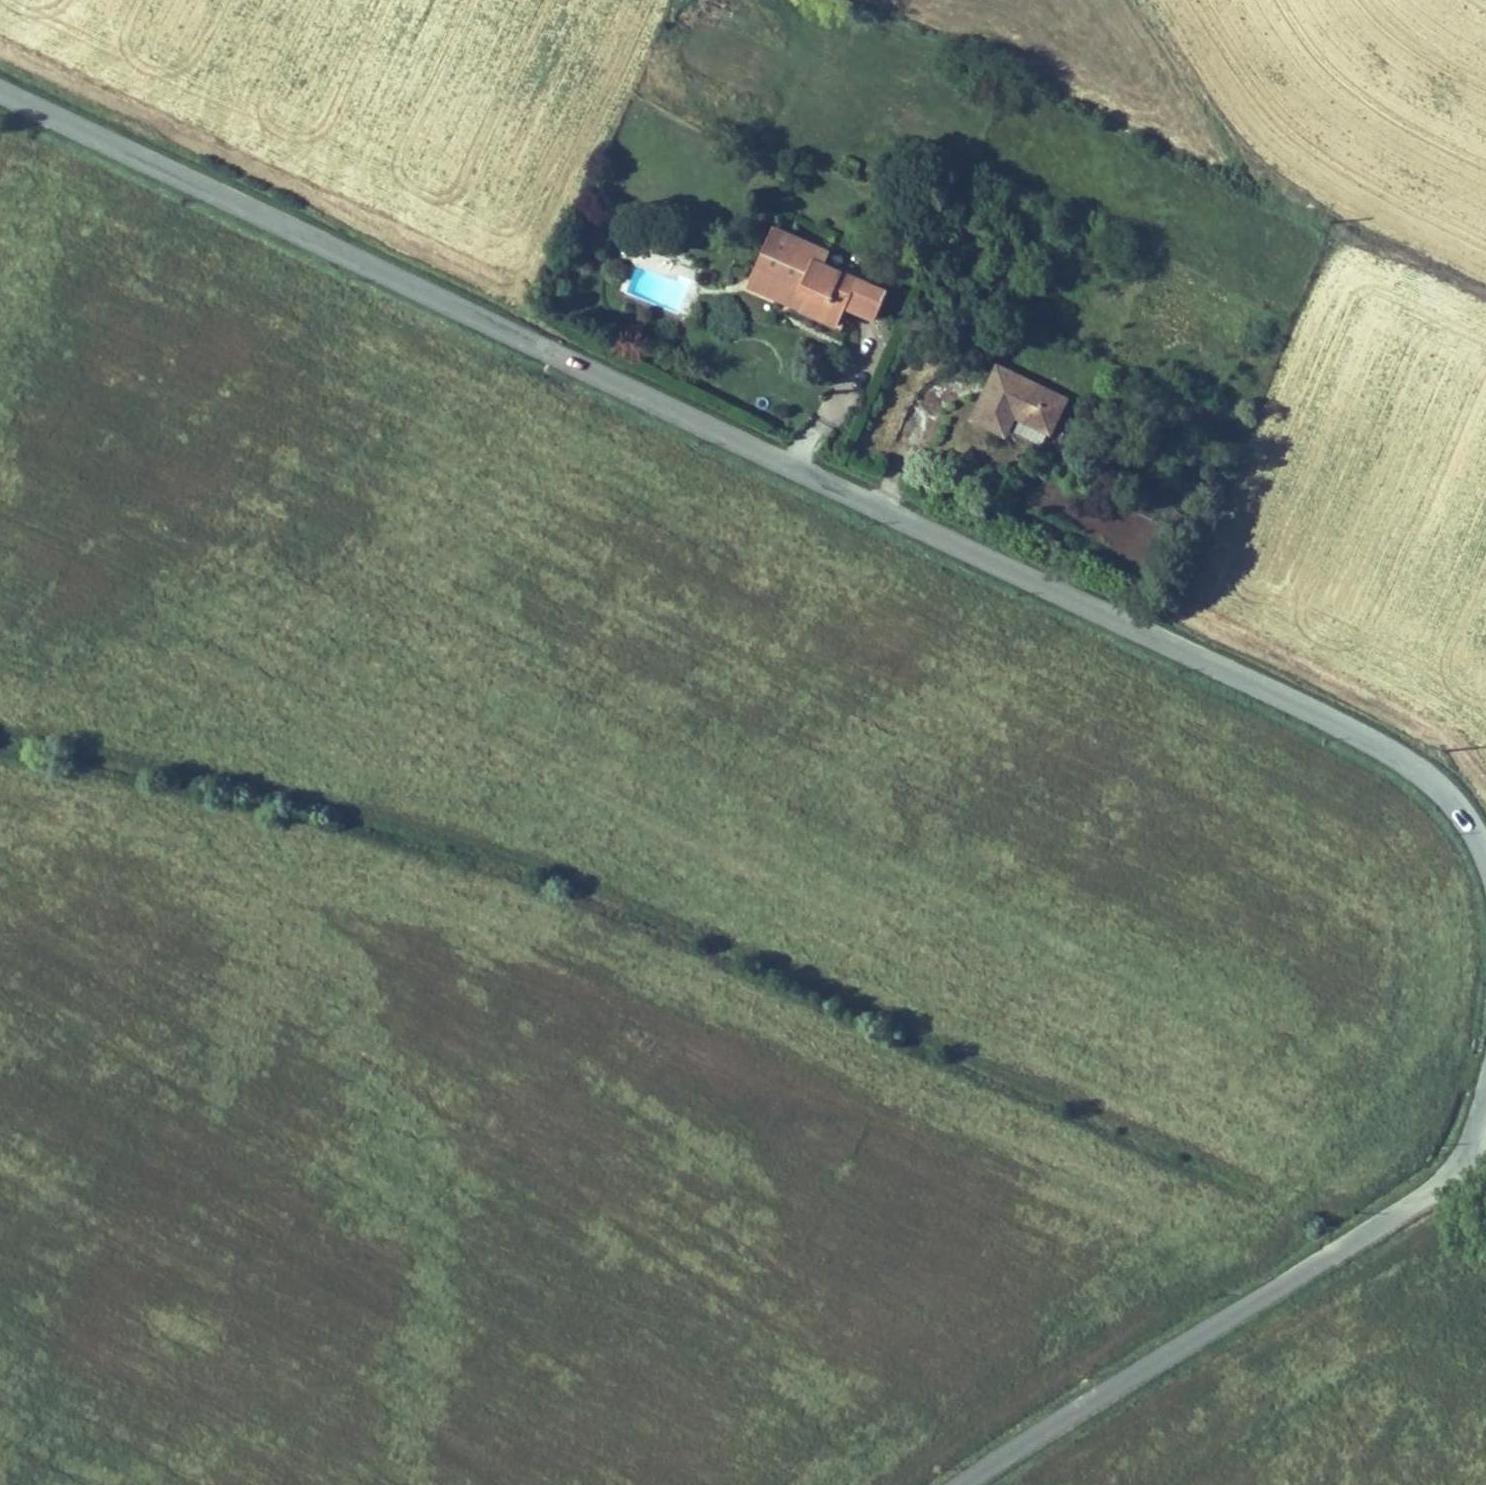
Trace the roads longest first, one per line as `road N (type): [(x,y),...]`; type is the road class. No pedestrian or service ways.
road 1 (tertiary): [(0,81),(1321,707),(1444,783),(1485,845)]
road 2 (tertiary): [(1466,1171),(960,1484)]

